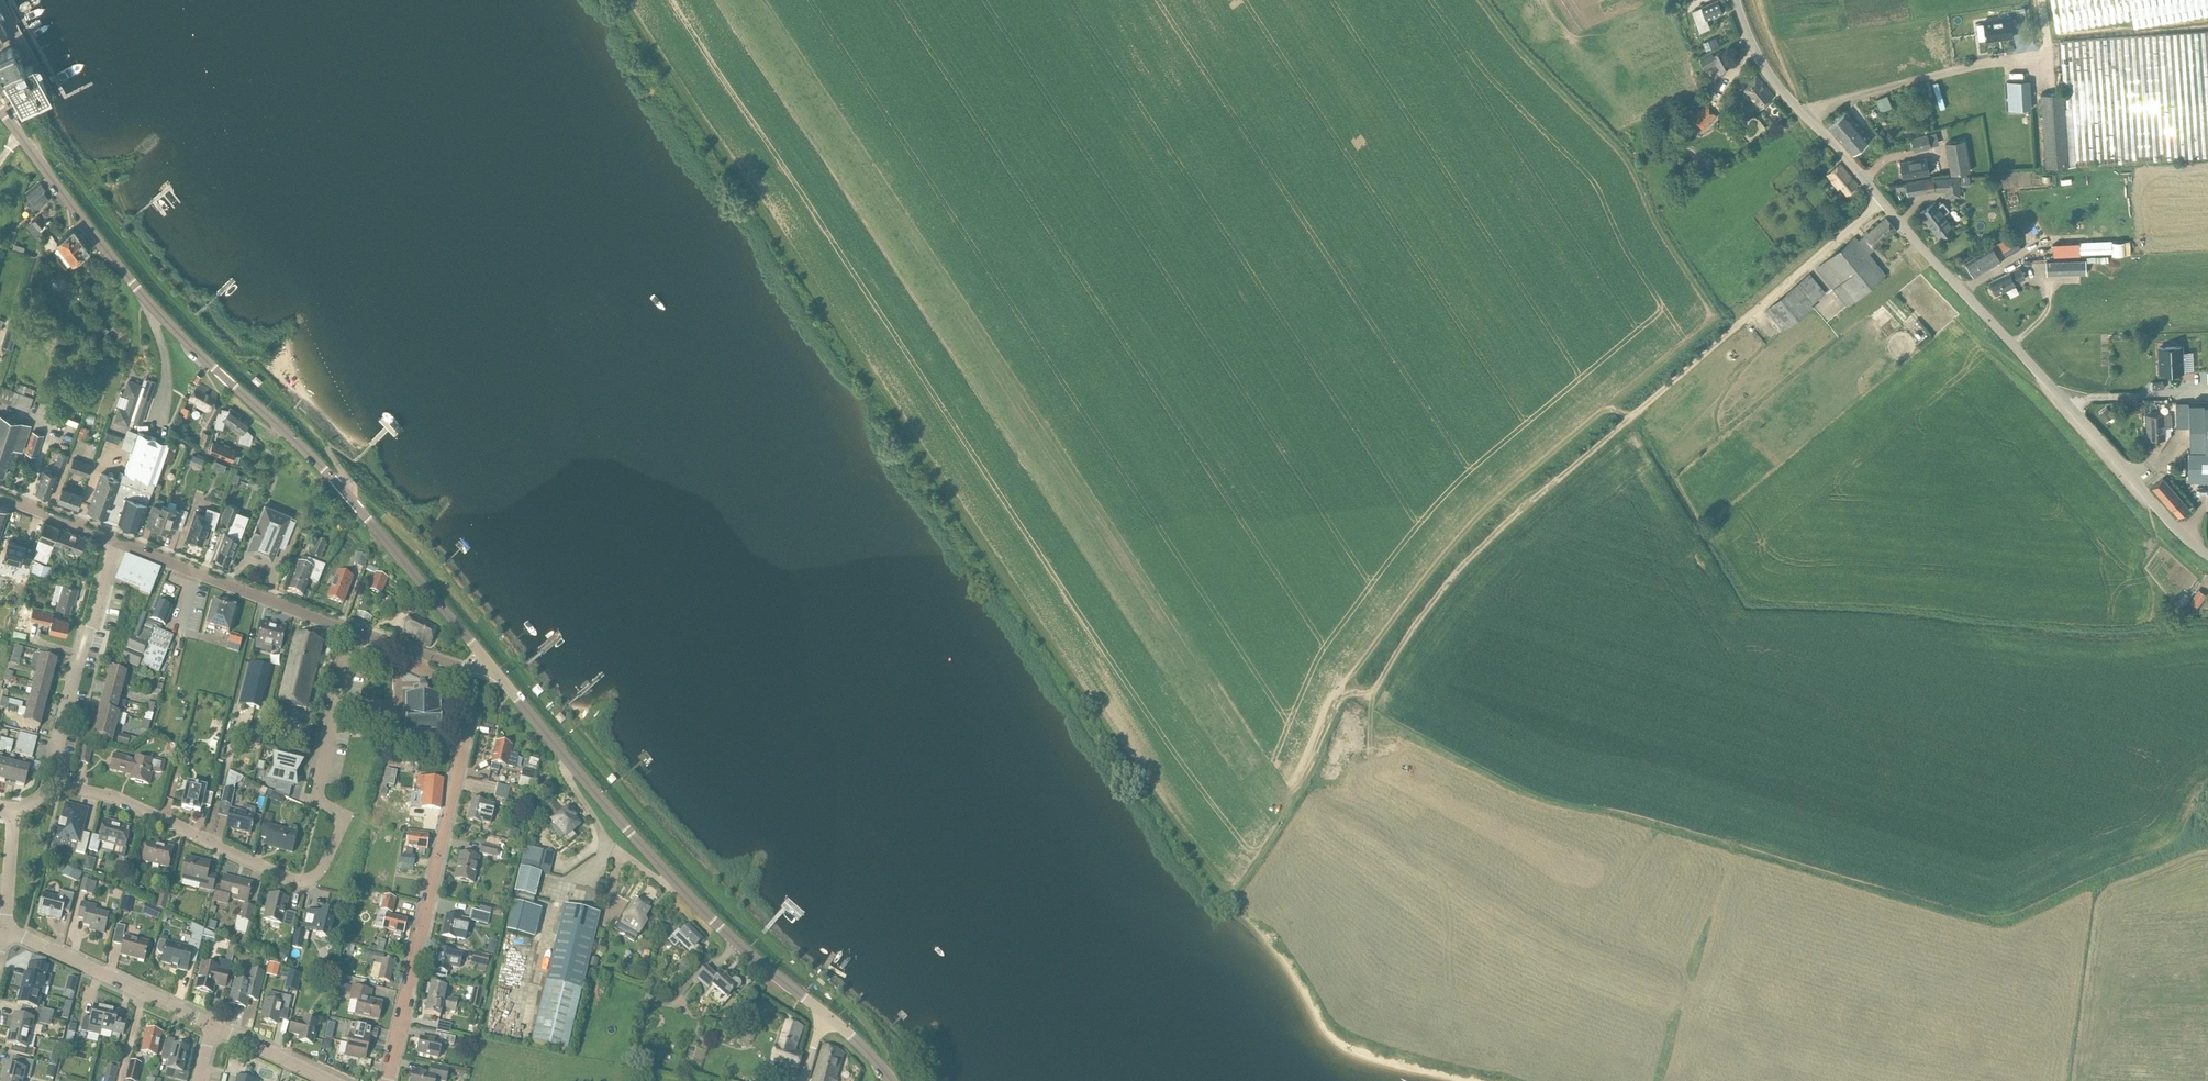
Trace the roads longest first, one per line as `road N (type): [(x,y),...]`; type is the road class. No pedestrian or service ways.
road 1 (tertiary): [(490,666),(340,483),(163,319),(0,108)]
road 2 (tertiary): [(2207,555),(1780,89),(1736,0)]
road 3 (residential): [(61,783),(117,797),(285,877),(318,874),(343,819),(317,793),(352,631)]
road 4 (residential): [(387,1080),(469,713),(457,686),(384,652),(379,640)]
road 5 (tertiary): [(825,1012),(683,889),(490,666)]
road 6 (tertiary): [(352,631),(118,542)]
road 7 (residential): [(61,783),(57,755),(79,656),(118,542)]
road 8 (residential): [(212,1024),(6,929)]
road 9 (residential): [(335,1080),(212,1024)]
road 10 (tertiary): [(118,542),(0,498)]

